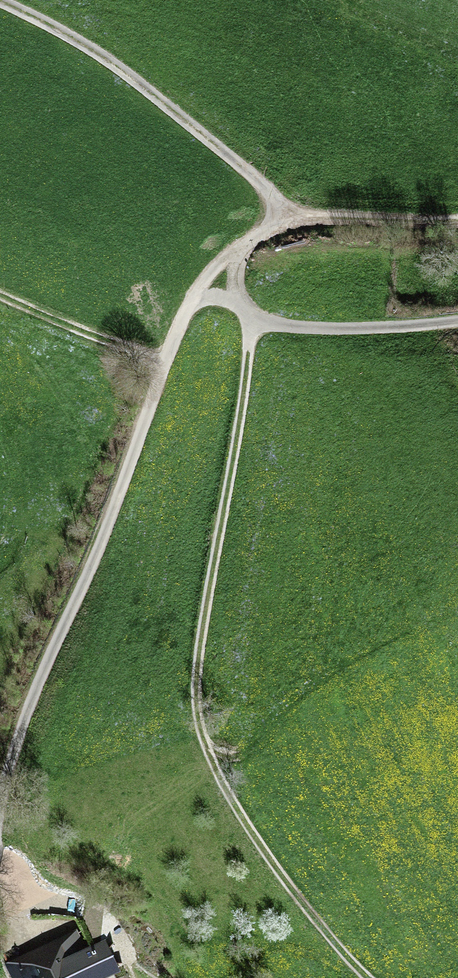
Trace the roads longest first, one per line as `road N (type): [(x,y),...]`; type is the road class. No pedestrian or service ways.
road 1 (track): [(250,321),(197,671),(202,733),(251,834),(339,954),(367,977)]
road 2 (unclassified): [(0,819),(15,742),(177,324),(216,266),(276,215)]
road 3 (track): [(250,321),(457,321)]
road 4 (track): [(457,216),(377,225),(276,215)]
road 5 (track): [(163,365),(0,294)]

